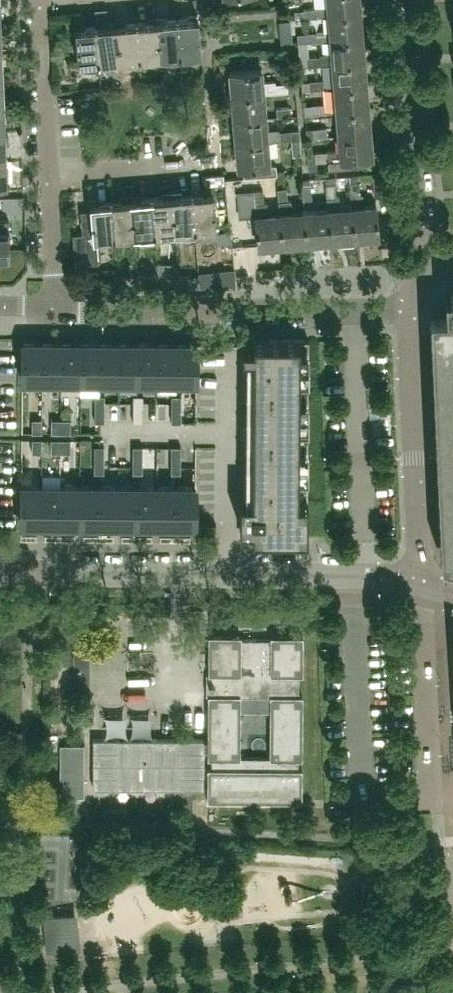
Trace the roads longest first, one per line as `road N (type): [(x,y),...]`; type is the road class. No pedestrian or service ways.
road 1 (residential): [(420,578),(0,573)]
road 2 (residential): [(409,309),(53,309)]
road 3 (residential): [(53,309),(41,0)]
road 4 (residential): [(424,273),(402,0)]
road 5 (residential): [(420,578),(409,309)]
road 6 (residential): [(431,798),(420,578)]
road 7 (residential): [(452,981),(446,850)]

